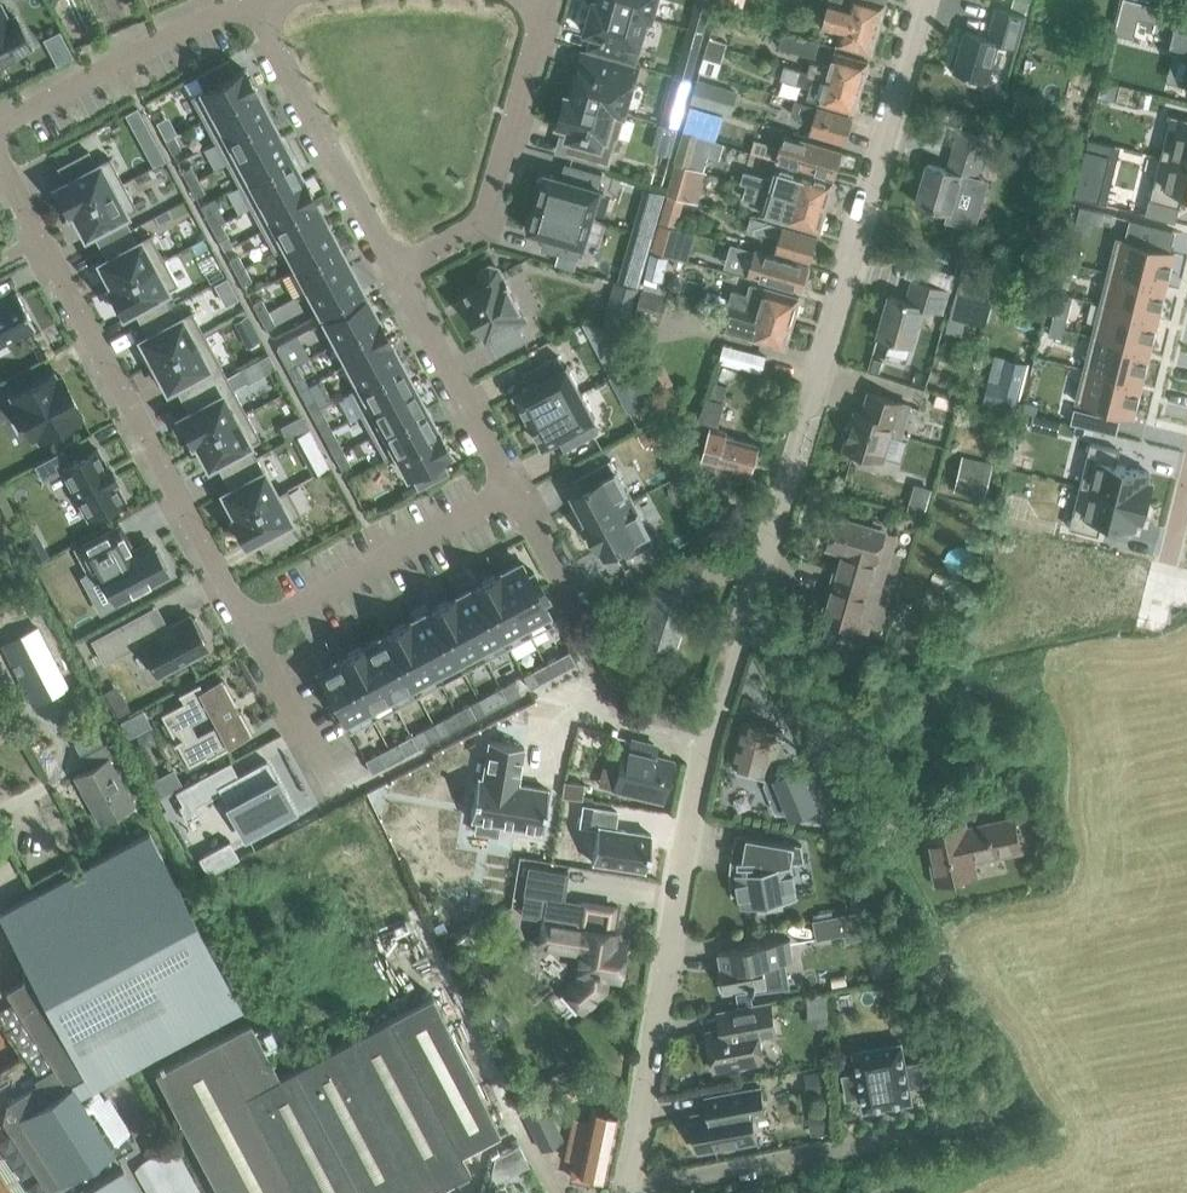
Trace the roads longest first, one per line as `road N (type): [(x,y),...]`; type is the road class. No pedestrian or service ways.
road 1 (unclassified): [(625,1189),(706,742),(926,0)]
road 2 (residential): [(0,163),(247,632)]
road 3 (residential): [(625,1189),(955,1127)]
road 4 (residential): [(547,0),(481,227),(392,269)]
road 5 (residential): [(247,632),(511,489)]
road 6 (residential): [(254,8),(392,269)]
road 7 (residential): [(0,123),(116,61),(254,8)]
road 8 (residential): [(392,269),(511,489)]
road 9 (residential): [(247,632),(332,796)]
road 10 (residential): [(1186,491),(1159,612)]

